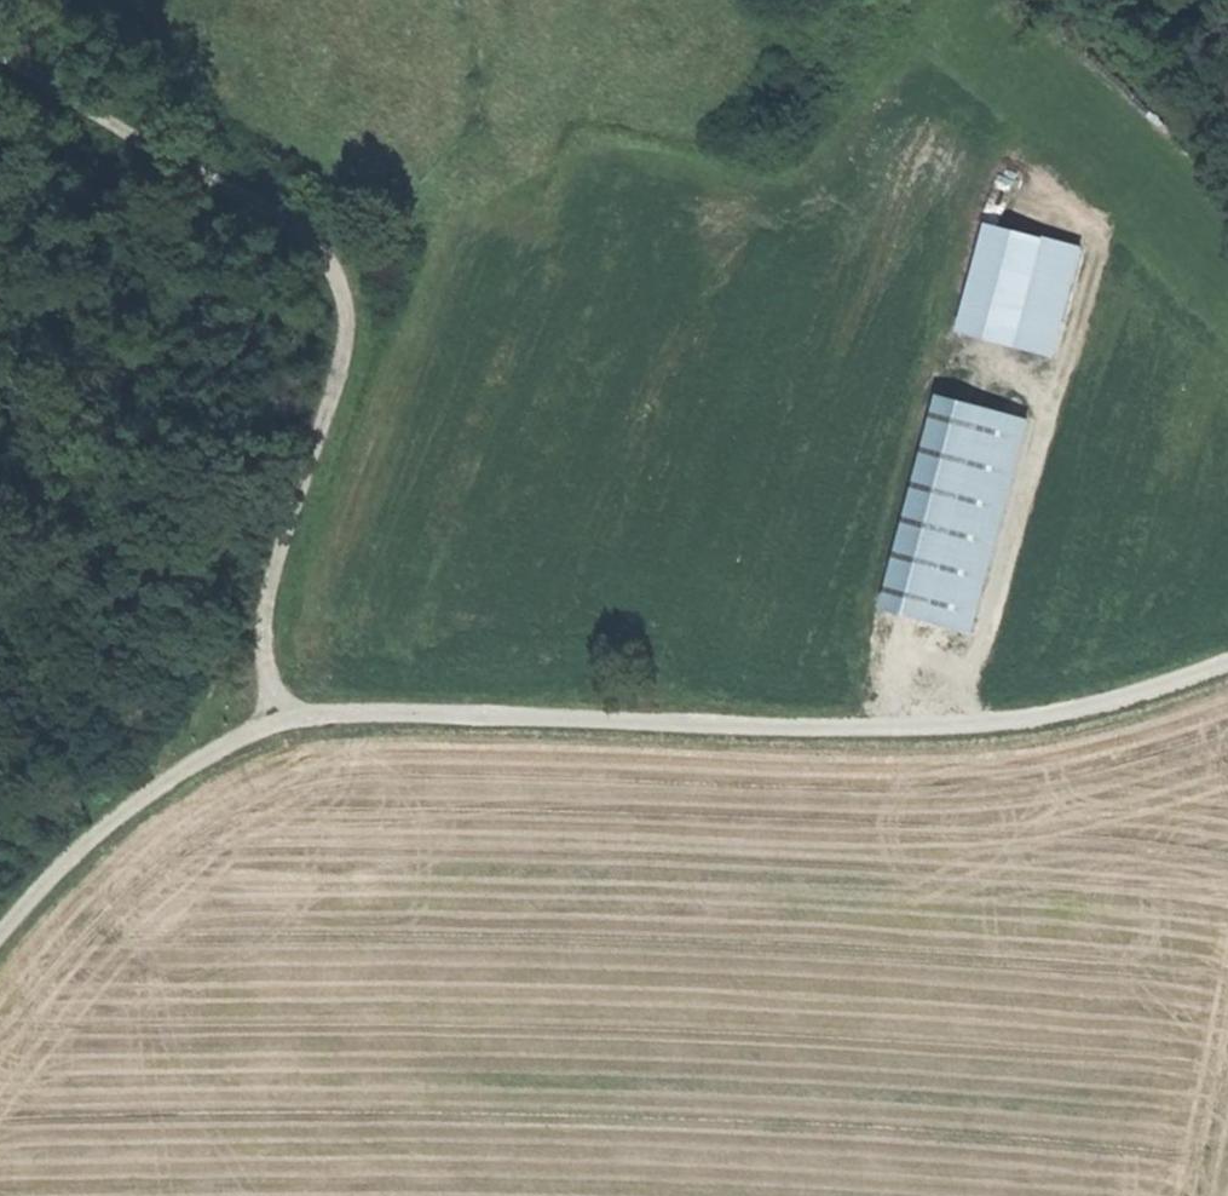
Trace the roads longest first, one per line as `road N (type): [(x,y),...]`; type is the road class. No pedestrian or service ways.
road 1 (track): [(1227,660),(1079,707),(1005,719),(367,713),(283,720),(222,746),(135,804),(0,935)]
road 2 (track): [(0,51),(334,248),(351,312),(260,624),(283,720)]

